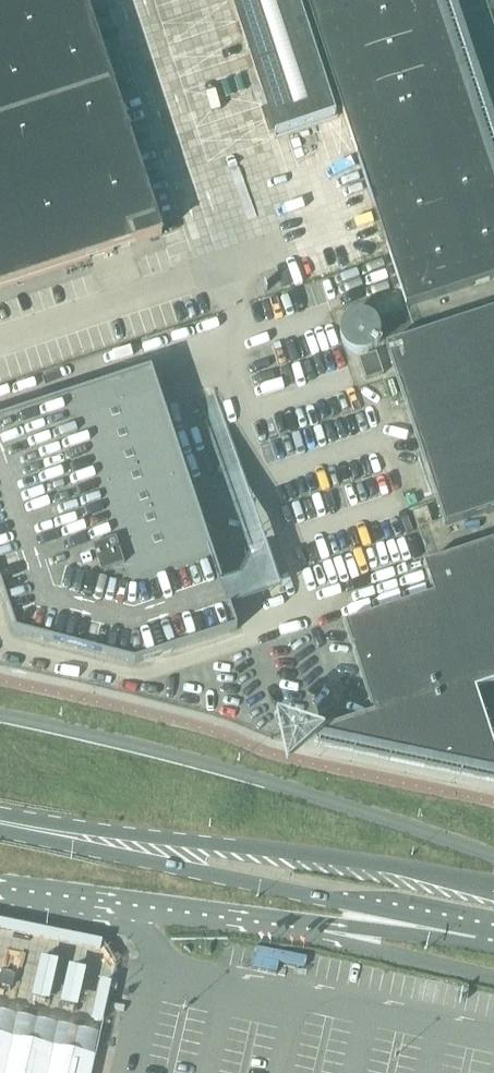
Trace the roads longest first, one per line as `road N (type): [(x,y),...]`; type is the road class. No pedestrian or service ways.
road 1 (primary): [(493,858),(208,769),(0,718)]
road 2 (primary): [(48,832),(203,875),(493,932)]
road 3 (primary): [(493,885),(253,849),(48,832)]
road 4 (primary): [(0,891),(315,933)]
road 5 (unclassified): [(315,933),(493,975)]
road 6 (primary): [(315,933),(493,935)]

